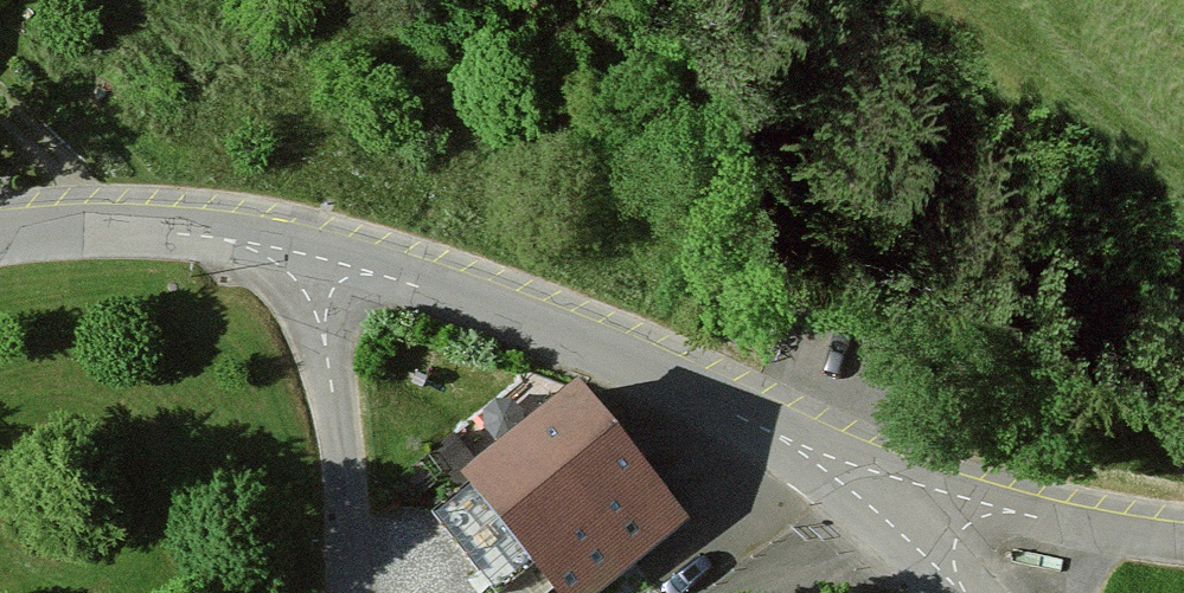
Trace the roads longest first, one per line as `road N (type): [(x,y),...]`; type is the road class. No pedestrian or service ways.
road 1 (residential): [(820,458),(639,363),(309,252)]
road 2 (residential): [(309,252),(353,497),(356,592)]
road 3 (unclassified): [(877,485),(1183,543)]
road 4 (residential): [(309,252),(178,232),(0,236)]
road 5 (residential): [(820,458),(709,592)]
road 6 (unclassified): [(877,485),(971,592)]

